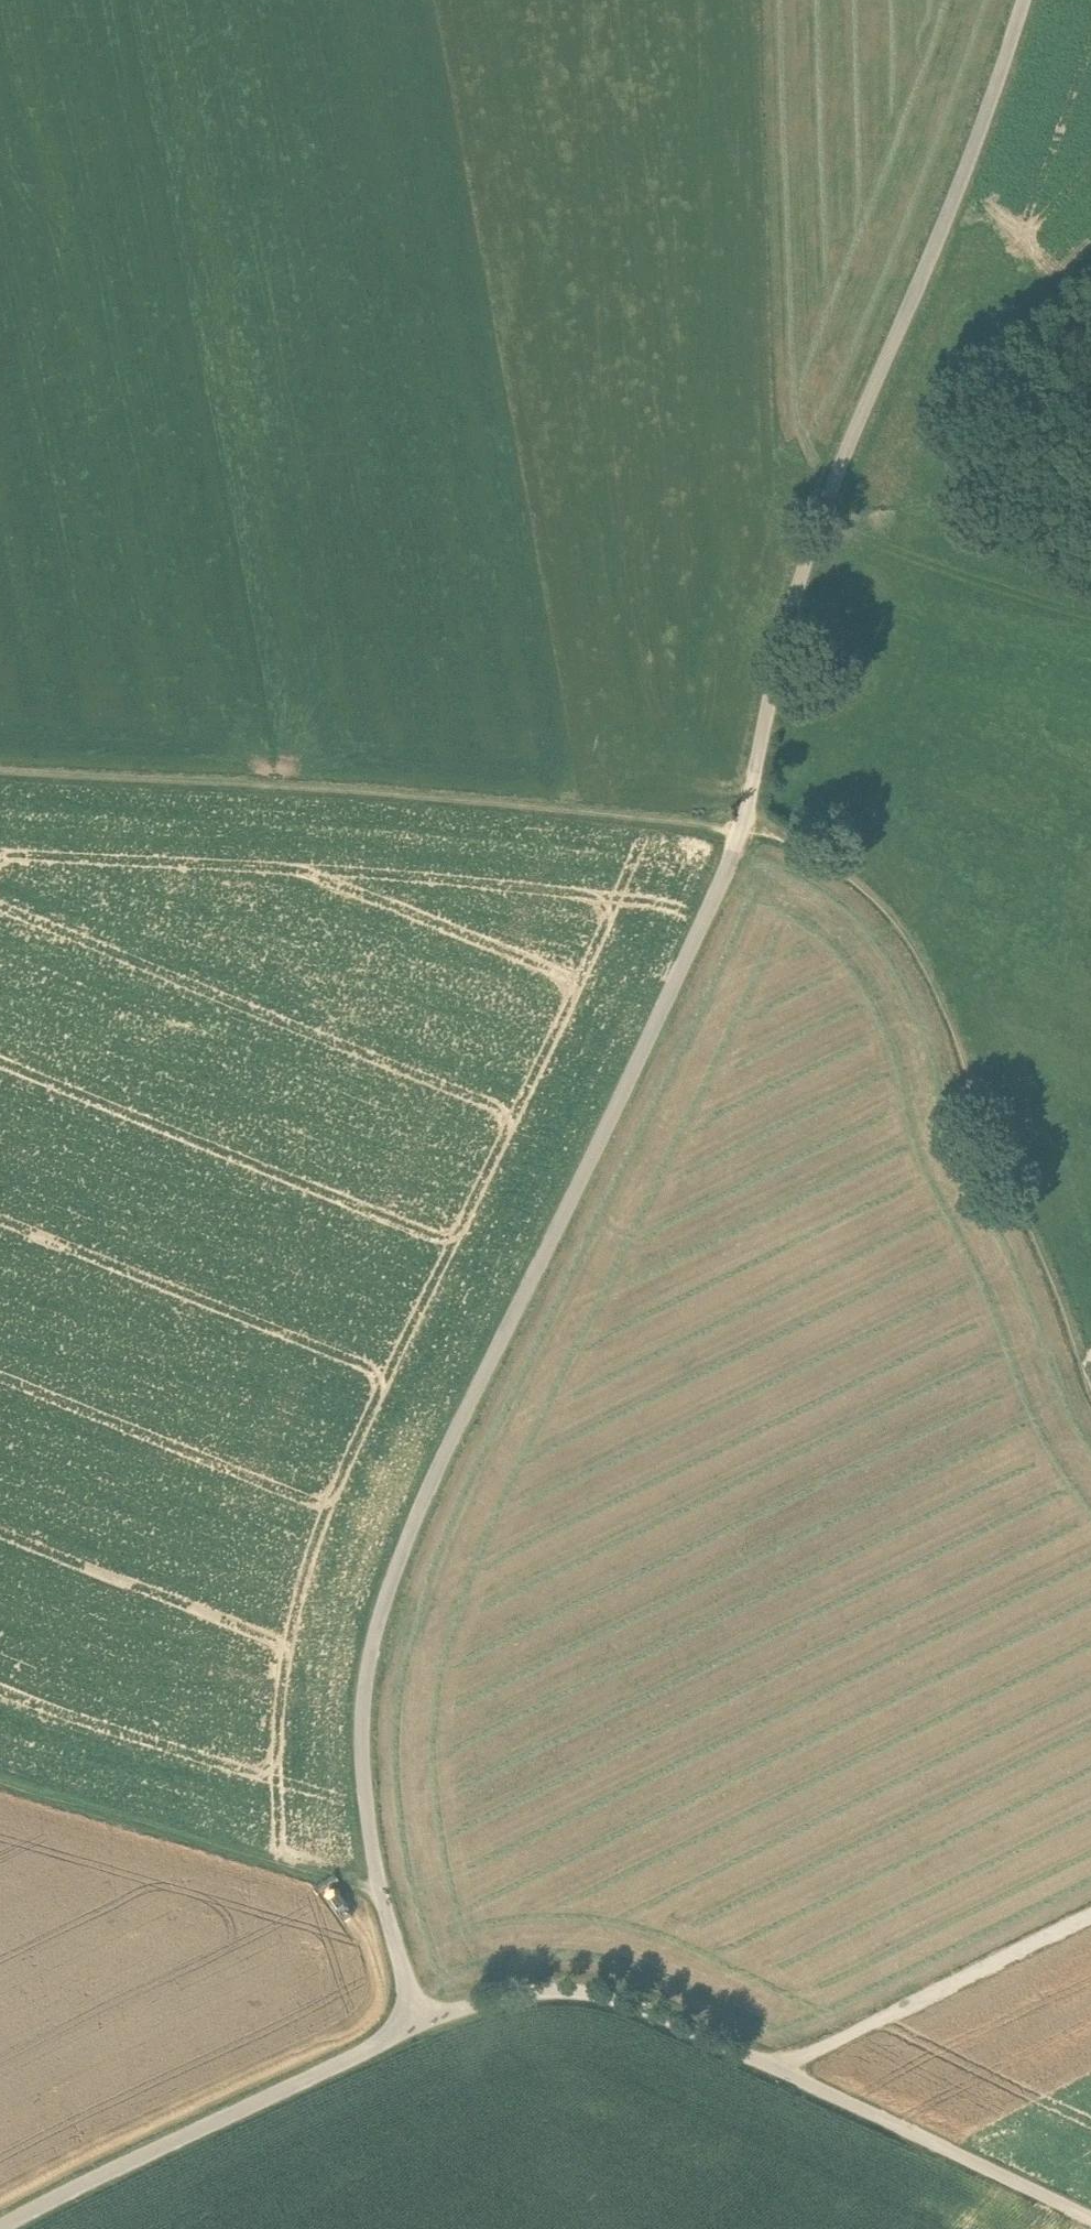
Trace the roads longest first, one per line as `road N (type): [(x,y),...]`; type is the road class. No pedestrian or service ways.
road 1 (unclassified): [(420,2028),(380,1894),(365,1801),(363,1704),(377,1622),(407,1536),(735,851),(819,522),(963,178),(1024,0)]
road 2 (track): [(0,772),(428,798),(741,834)]
road 3 (unclassified): [(1090,2221),(602,1994),(519,1992),(420,2028)]
road 4 (track): [(746,815),(858,887),(921,963),(1081,1366)]
road 5 (unclassified): [(0,2228),(420,2028)]
road 6 (track): [(380,1894),(0,1778)]
road 7 (track): [(1090,1916),(804,2057),(766,2064)]

